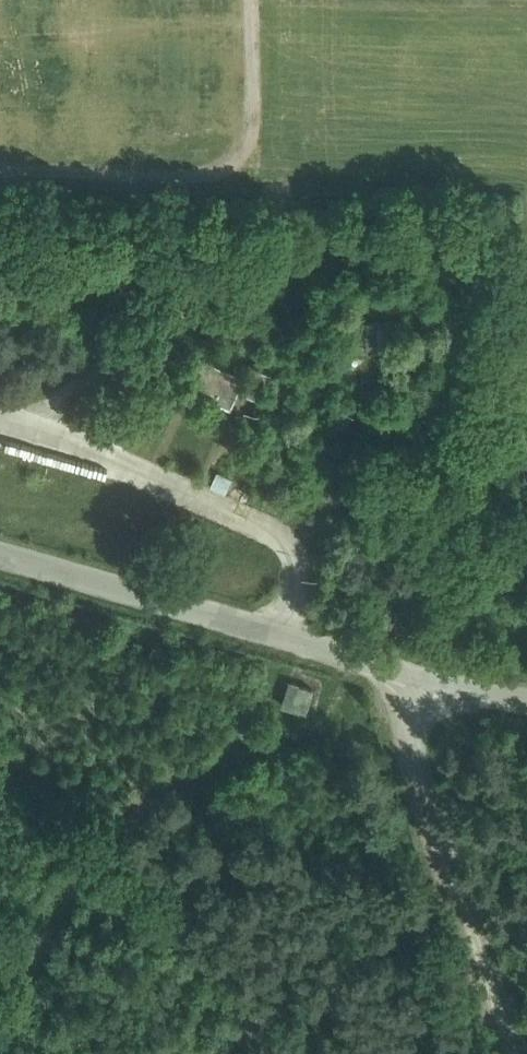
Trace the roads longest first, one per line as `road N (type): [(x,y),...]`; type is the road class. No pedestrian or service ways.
road 1 (unclassified): [(0,546),(447,686),(526,700)]
road 2 (track): [(0,417),(85,445),(285,536),(301,585),(286,639)]
road 3 (track): [(254,0),(252,134),(238,156),(210,172),(154,176),(0,170)]

